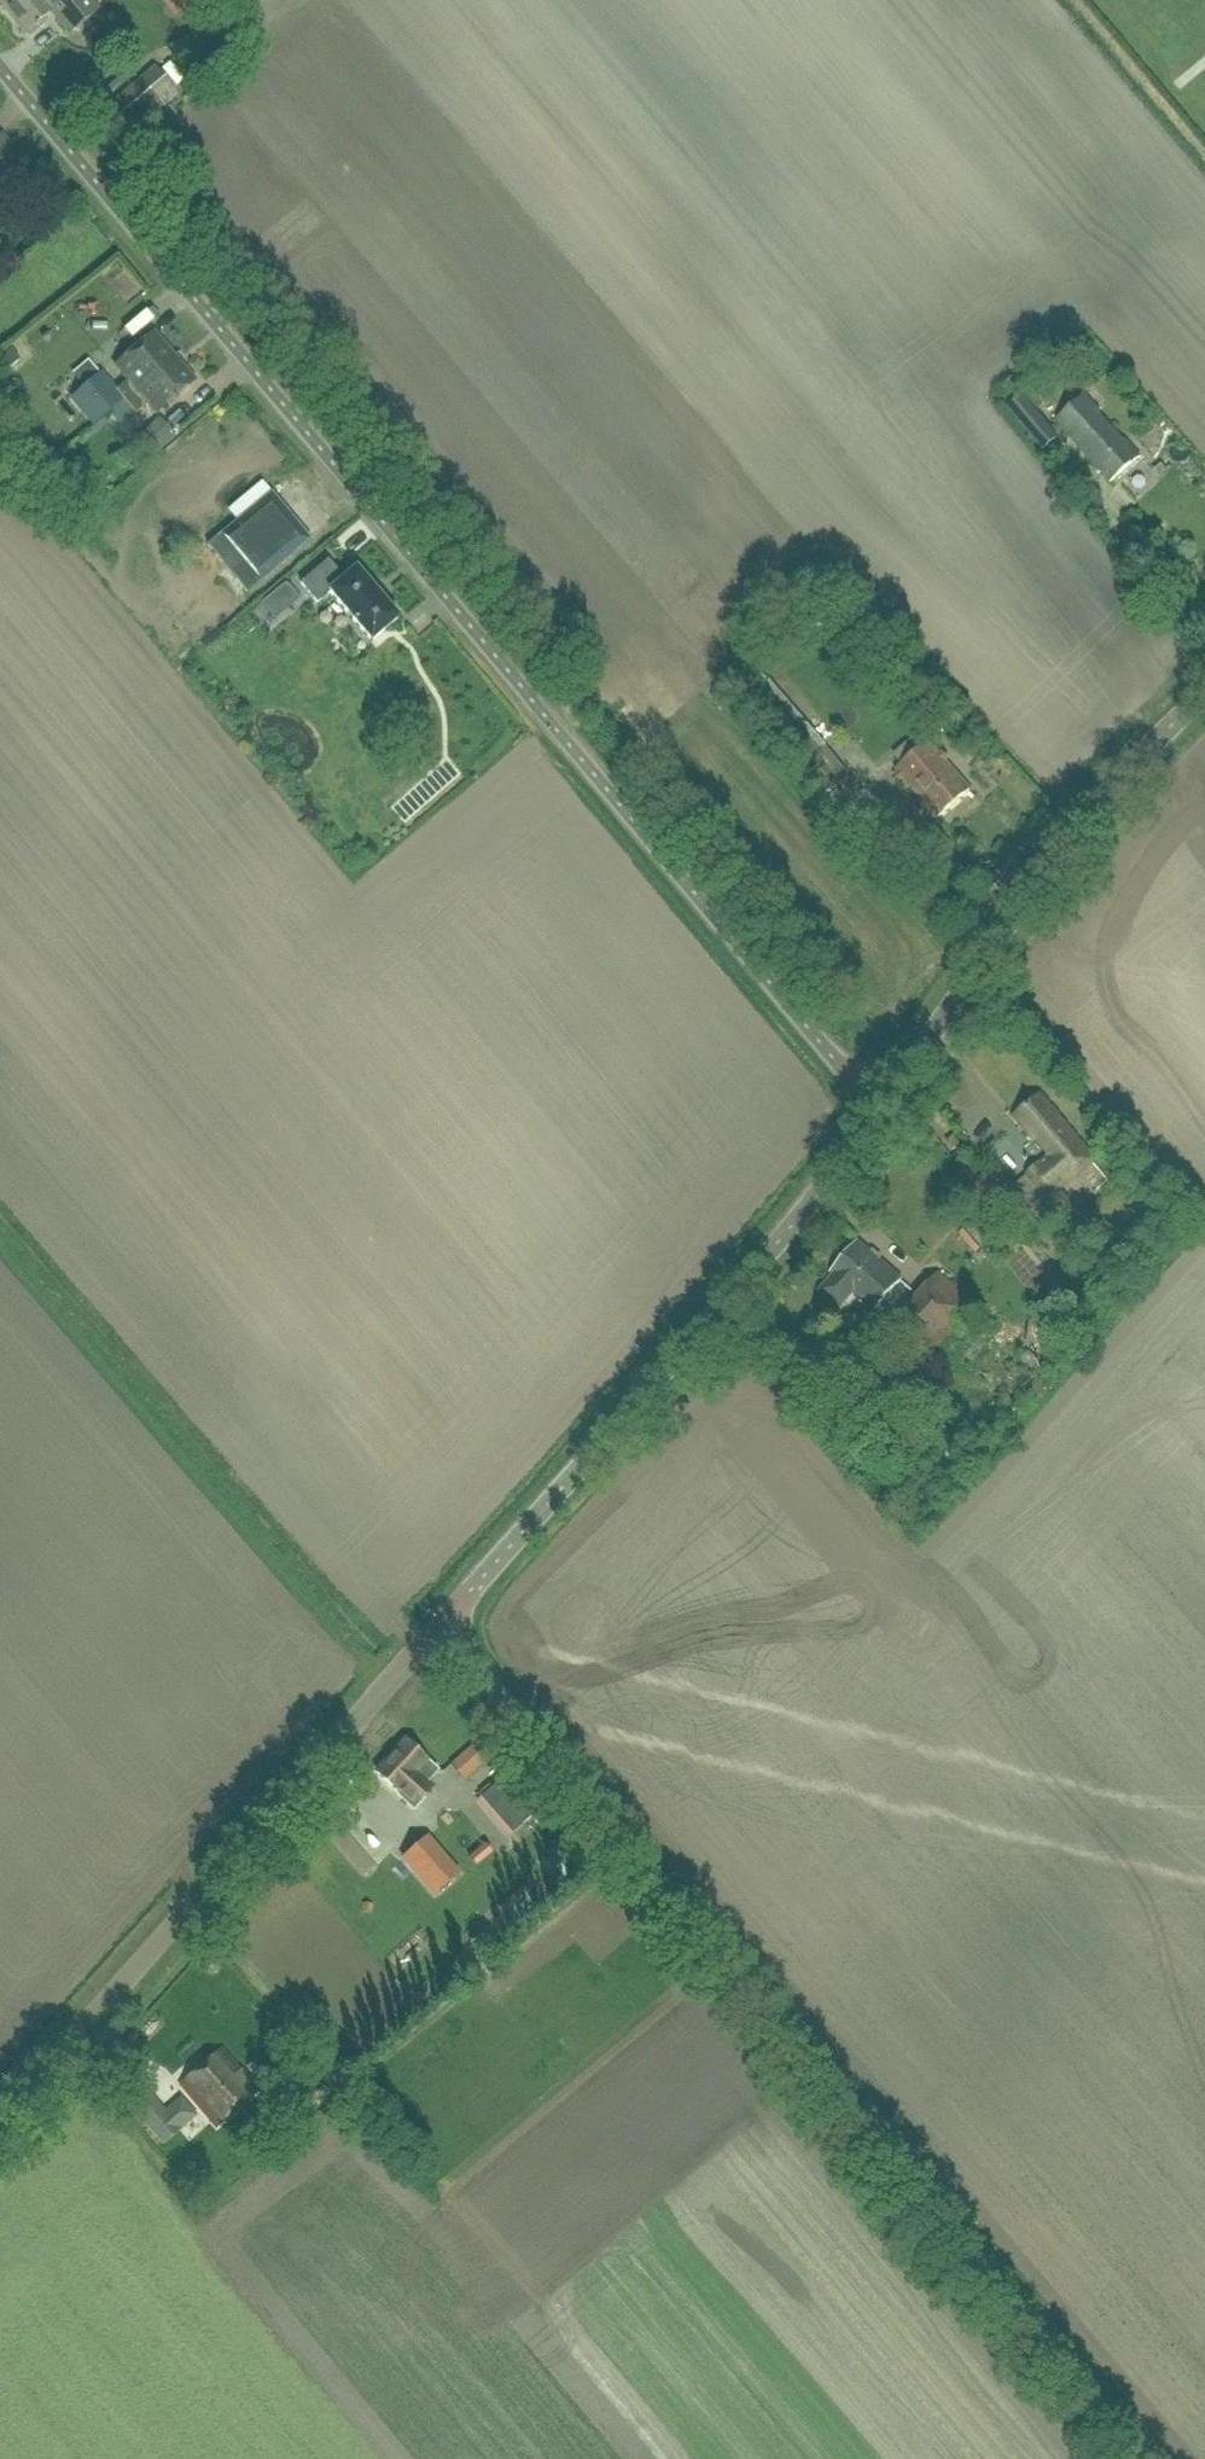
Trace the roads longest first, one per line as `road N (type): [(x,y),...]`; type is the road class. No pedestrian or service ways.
road 1 (unclassified): [(881,1108),(0,60)]
road 2 (unclassified): [(1150,2458),(438,1628)]
road 3 (unclassified): [(438,1628),(829,1181),(881,1108)]
road 4 (unclassified): [(0,2119),(438,1628)]
road 5 (unclassified): [(881,1108),(1057,849),(1204,689)]

